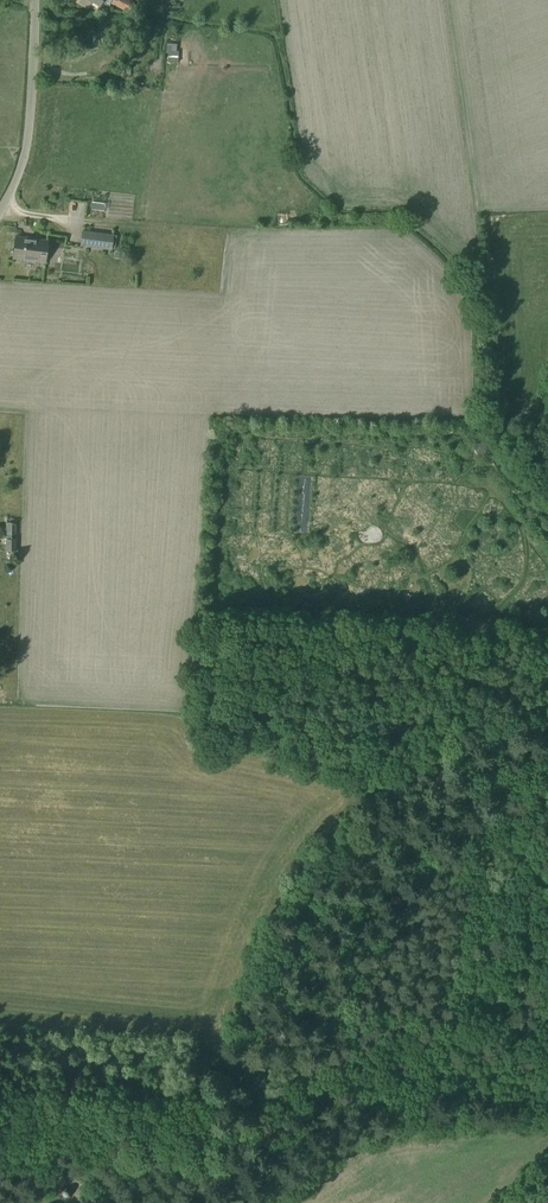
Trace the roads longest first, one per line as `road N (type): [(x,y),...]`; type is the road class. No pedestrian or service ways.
road 1 (track): [(198,1161),(220,1159),(255,1138),(444,856),(547,733)]
road 2 (unclassified): [(0,207),(26,142),(34,0)]
road 3 (track): [(401,777),(547,722)]

